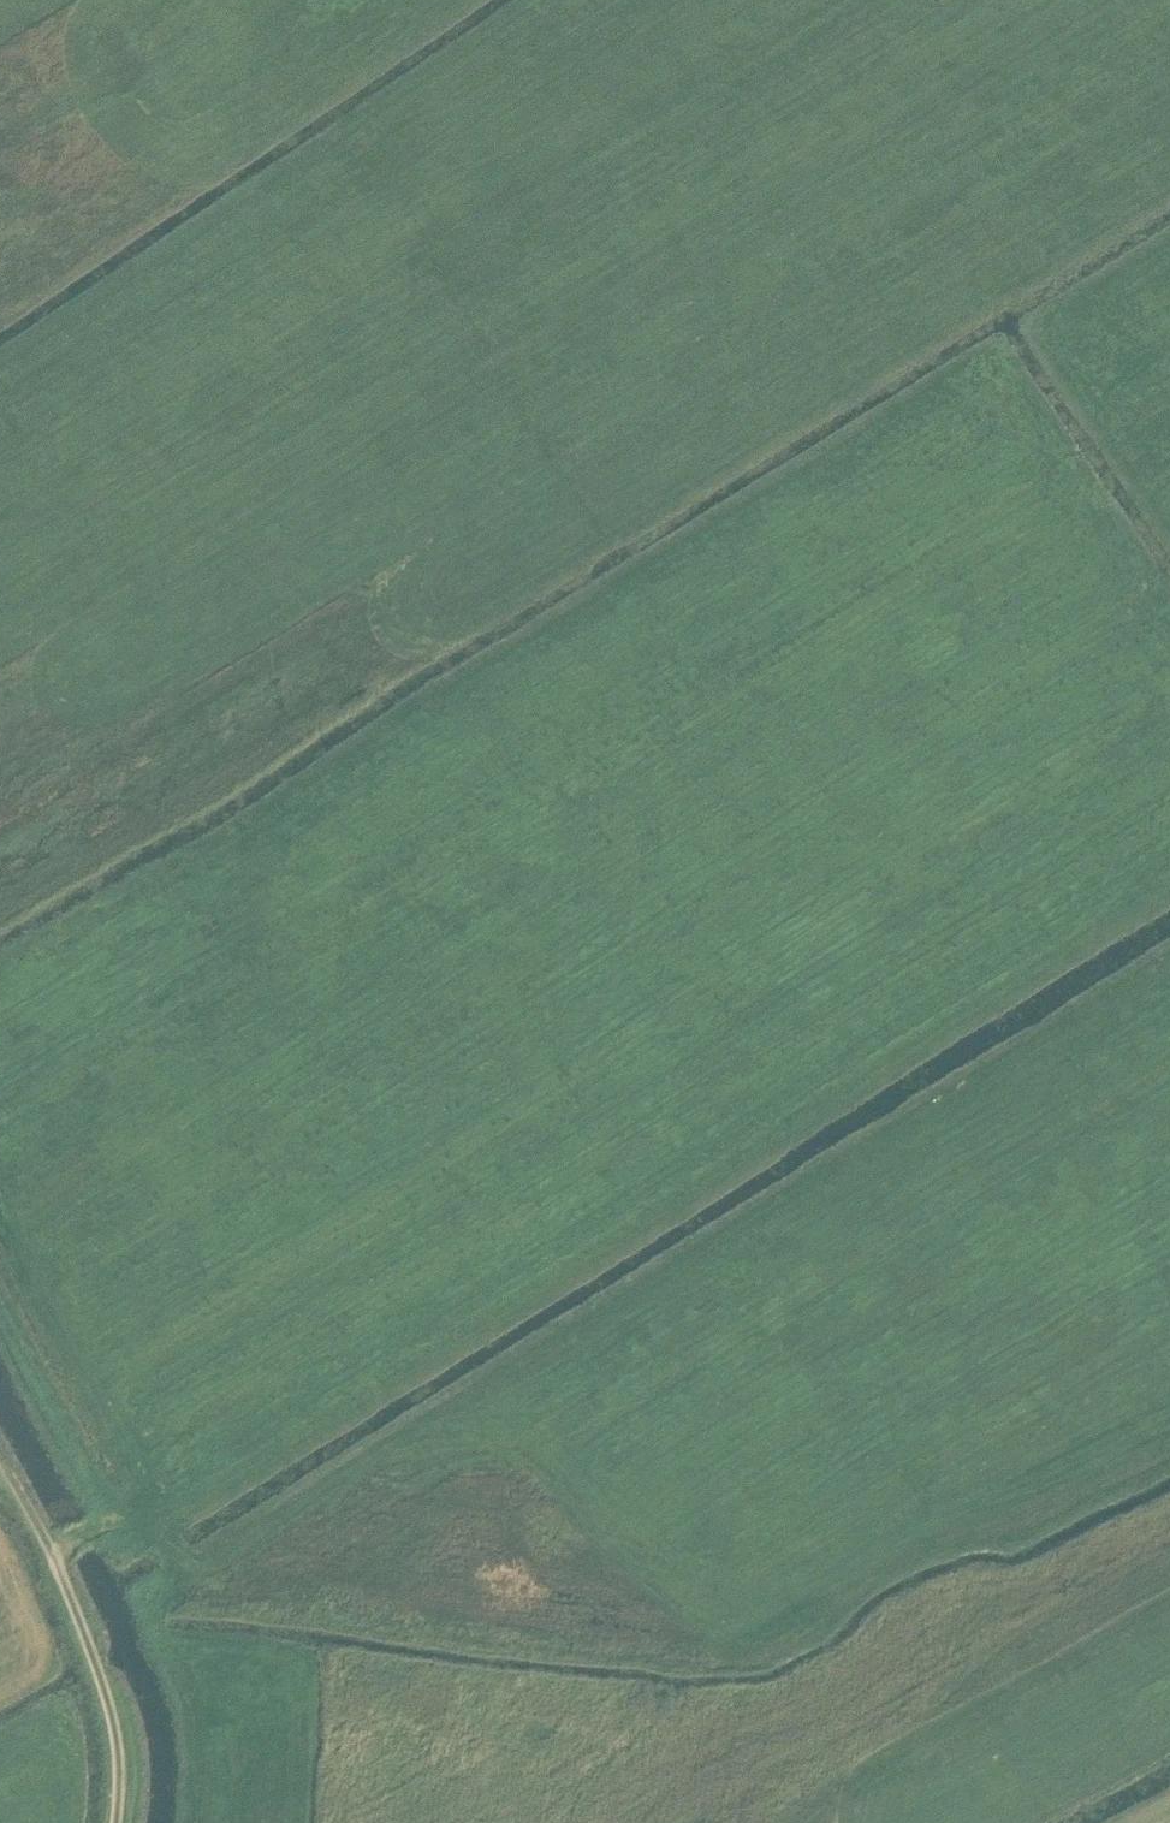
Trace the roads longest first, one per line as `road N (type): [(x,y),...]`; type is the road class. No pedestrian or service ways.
road 1 (track): [(116,1822),(118,1747),(109,1702),(50,1543),(0,1456)]

